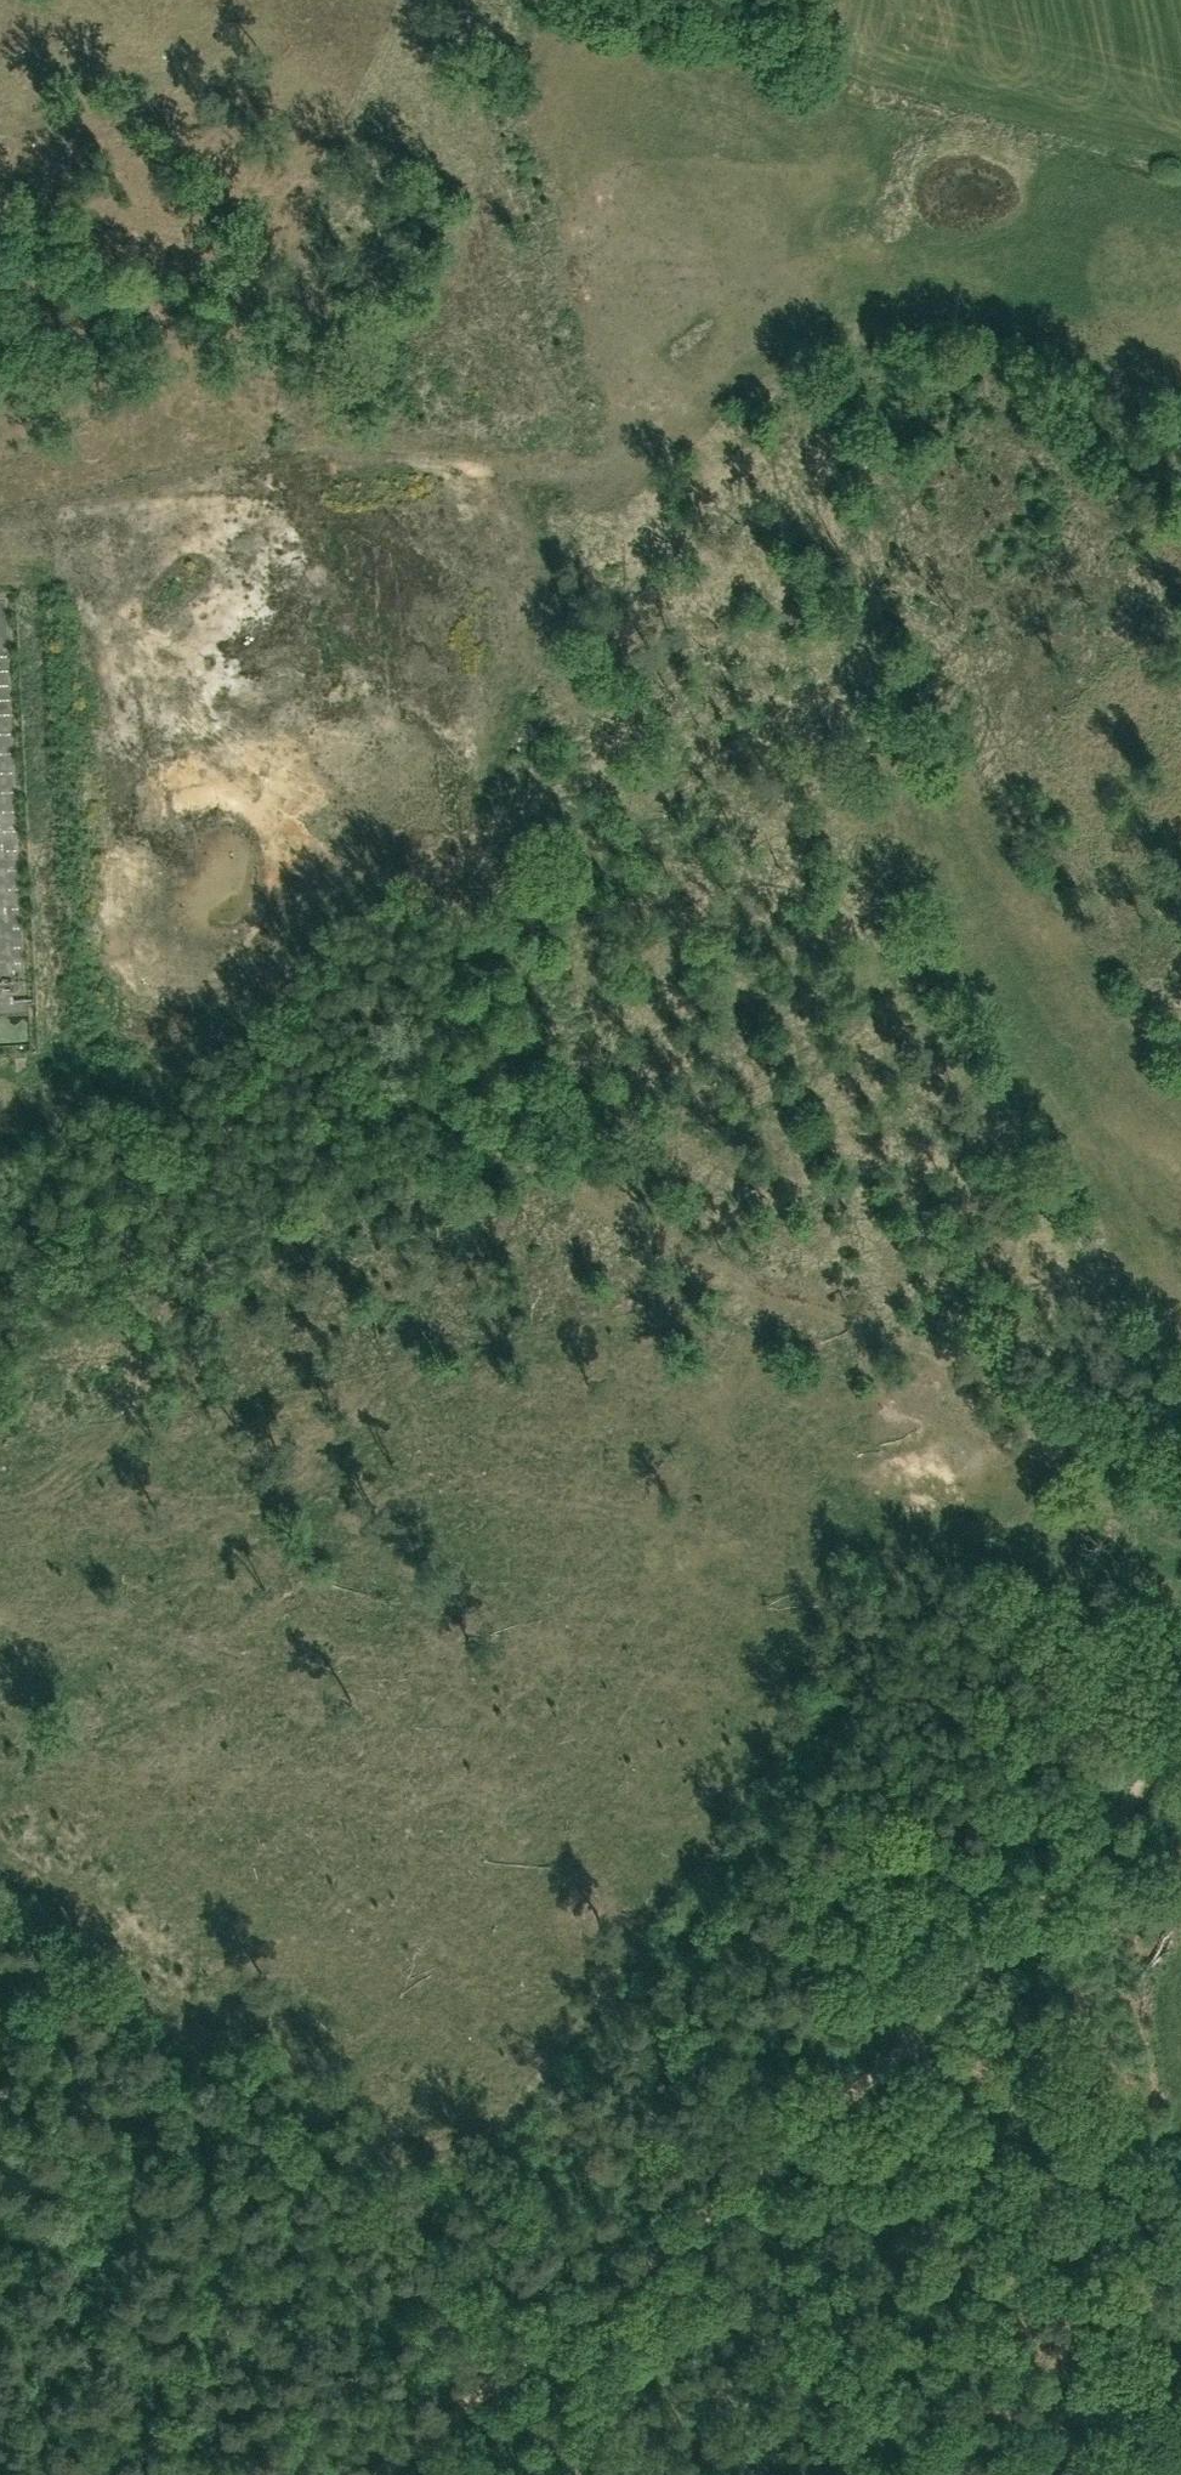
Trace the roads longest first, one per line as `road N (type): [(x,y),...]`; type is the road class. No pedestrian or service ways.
road 1 (track): [(380,2474),(694,2229),(890,2058),(1016,1933),(1180,1728)]
road 2 (track): [(770,1297),(673,1235),(155,976),(88,995)]
road 3 (track): [(489,2388),(298,2175),(262,2156),(230,2159),(111,2219)]
road 4 (track): [(770,1297),(910,1343),(1084,1451),(1180,1495)]

